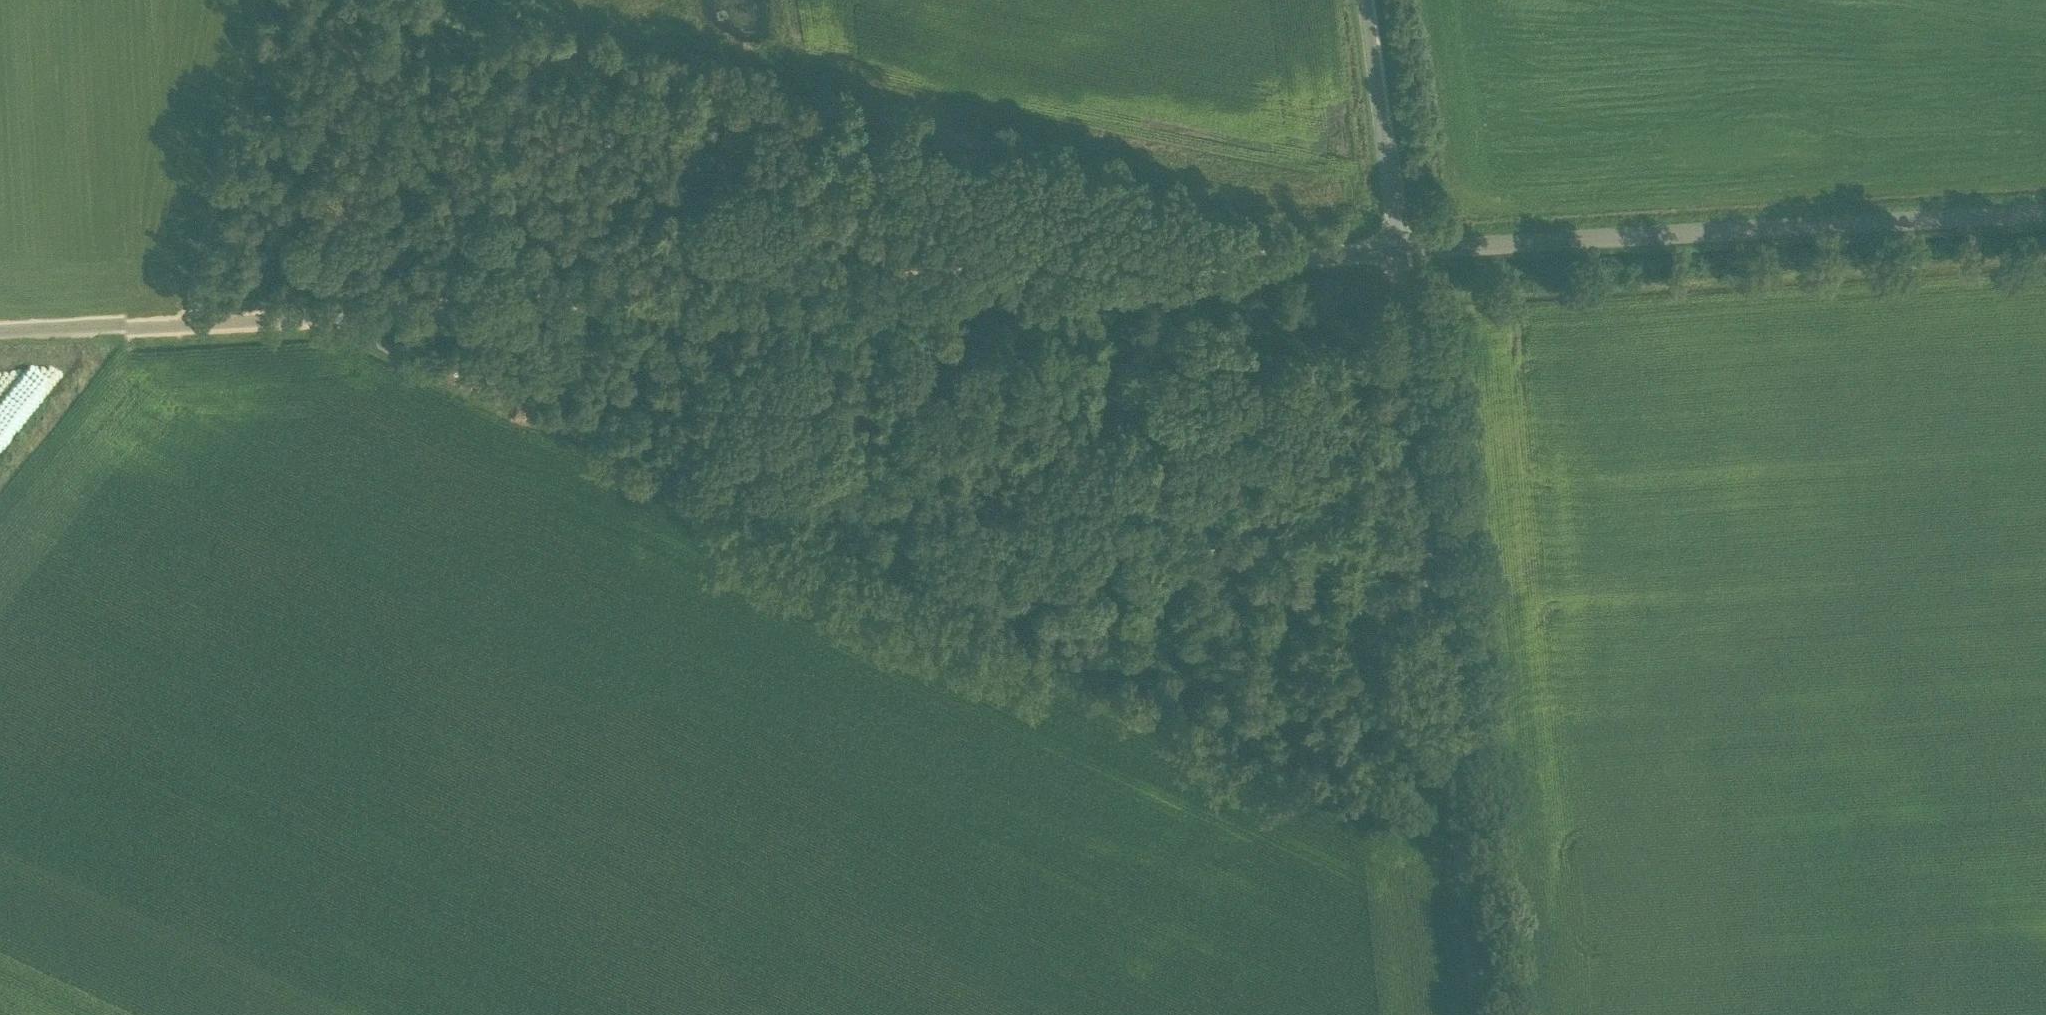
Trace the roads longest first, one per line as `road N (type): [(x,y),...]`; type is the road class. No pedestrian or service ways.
road 1 (unclassified): [(1398,252),(0,330)]
road 2 (unclassified): [(1398,252),(1480,1014)]
road 3 (unclassified): [(2045,208),(1398,252)]
road 4 (unclassified): [(1365,0),(1398,252)]

